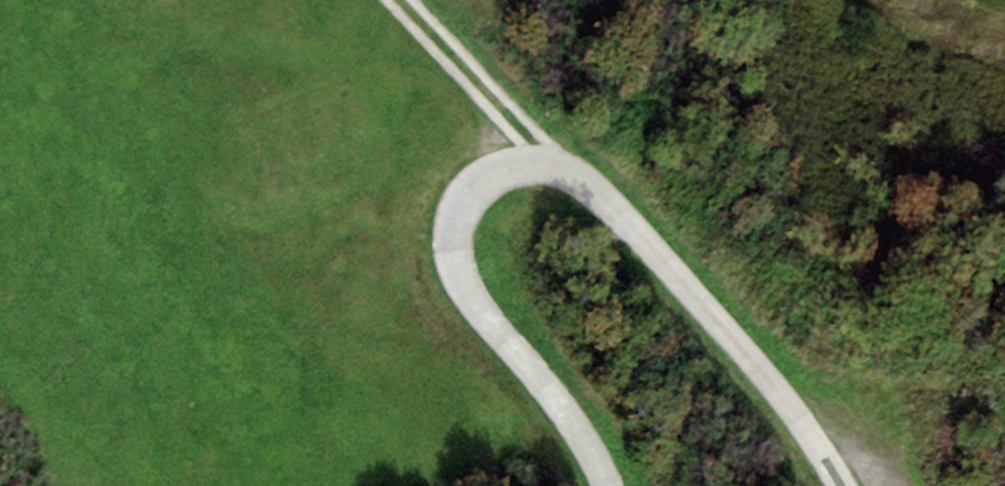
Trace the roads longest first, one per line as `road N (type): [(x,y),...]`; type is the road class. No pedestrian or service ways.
road 1 (track): [(854,485),(564,154),(484,172),(455,244),(488,334),(603,485)]
road 2 (track): [(564,154),(410,0)]

